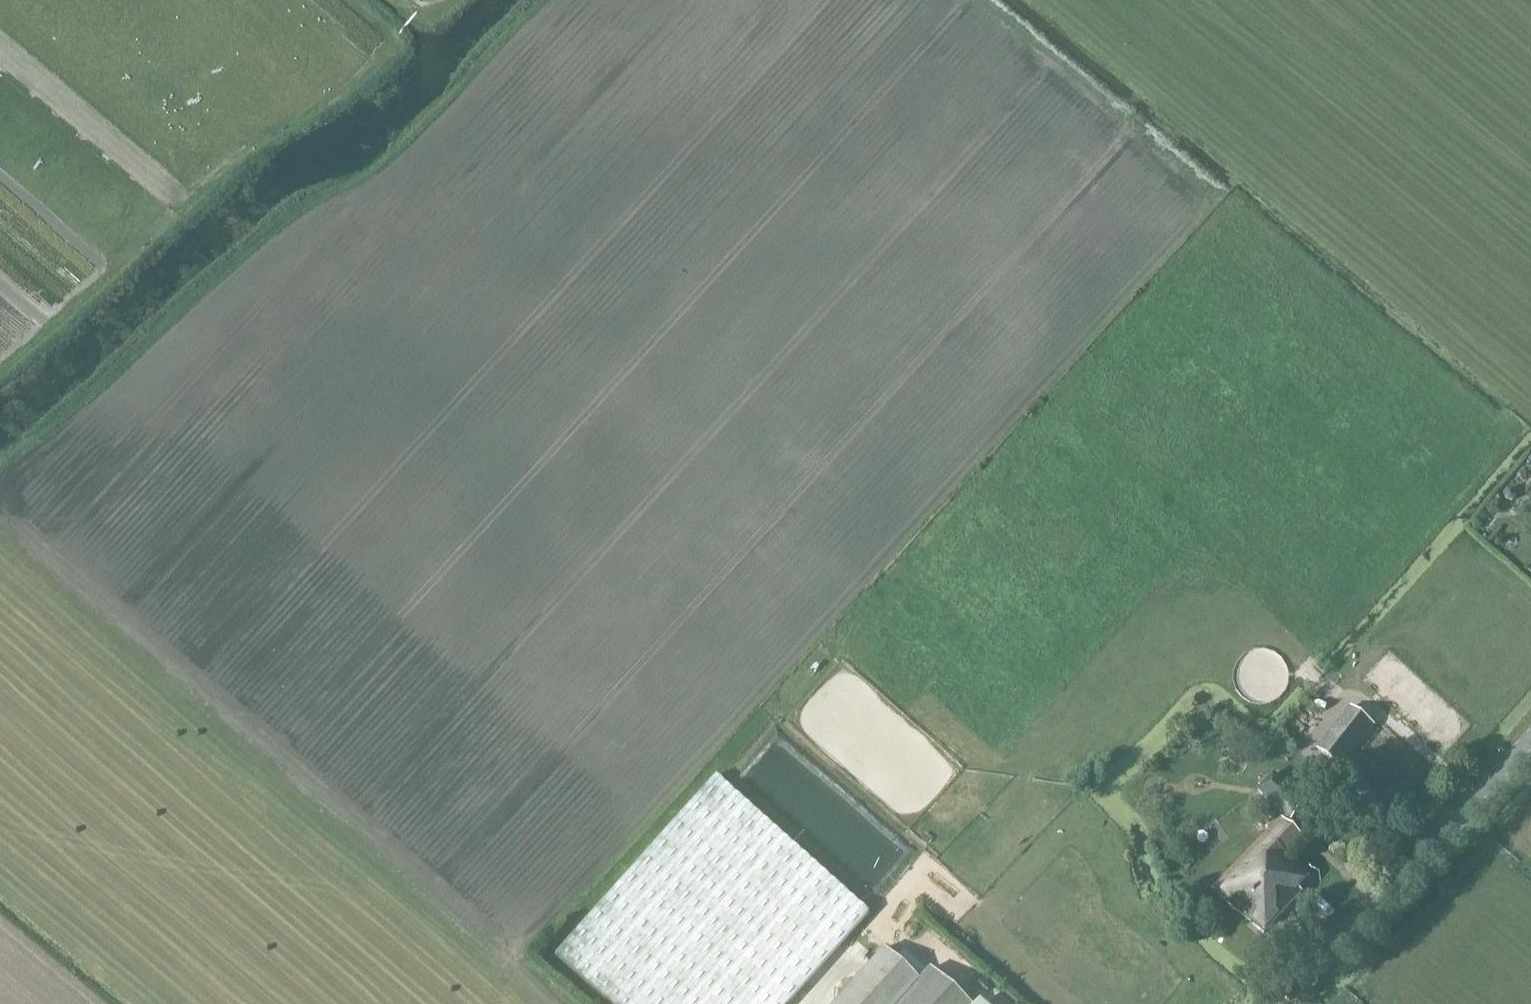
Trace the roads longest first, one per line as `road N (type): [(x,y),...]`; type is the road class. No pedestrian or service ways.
road 1 (tertiary): [(1530,738),(1279,1003)]

